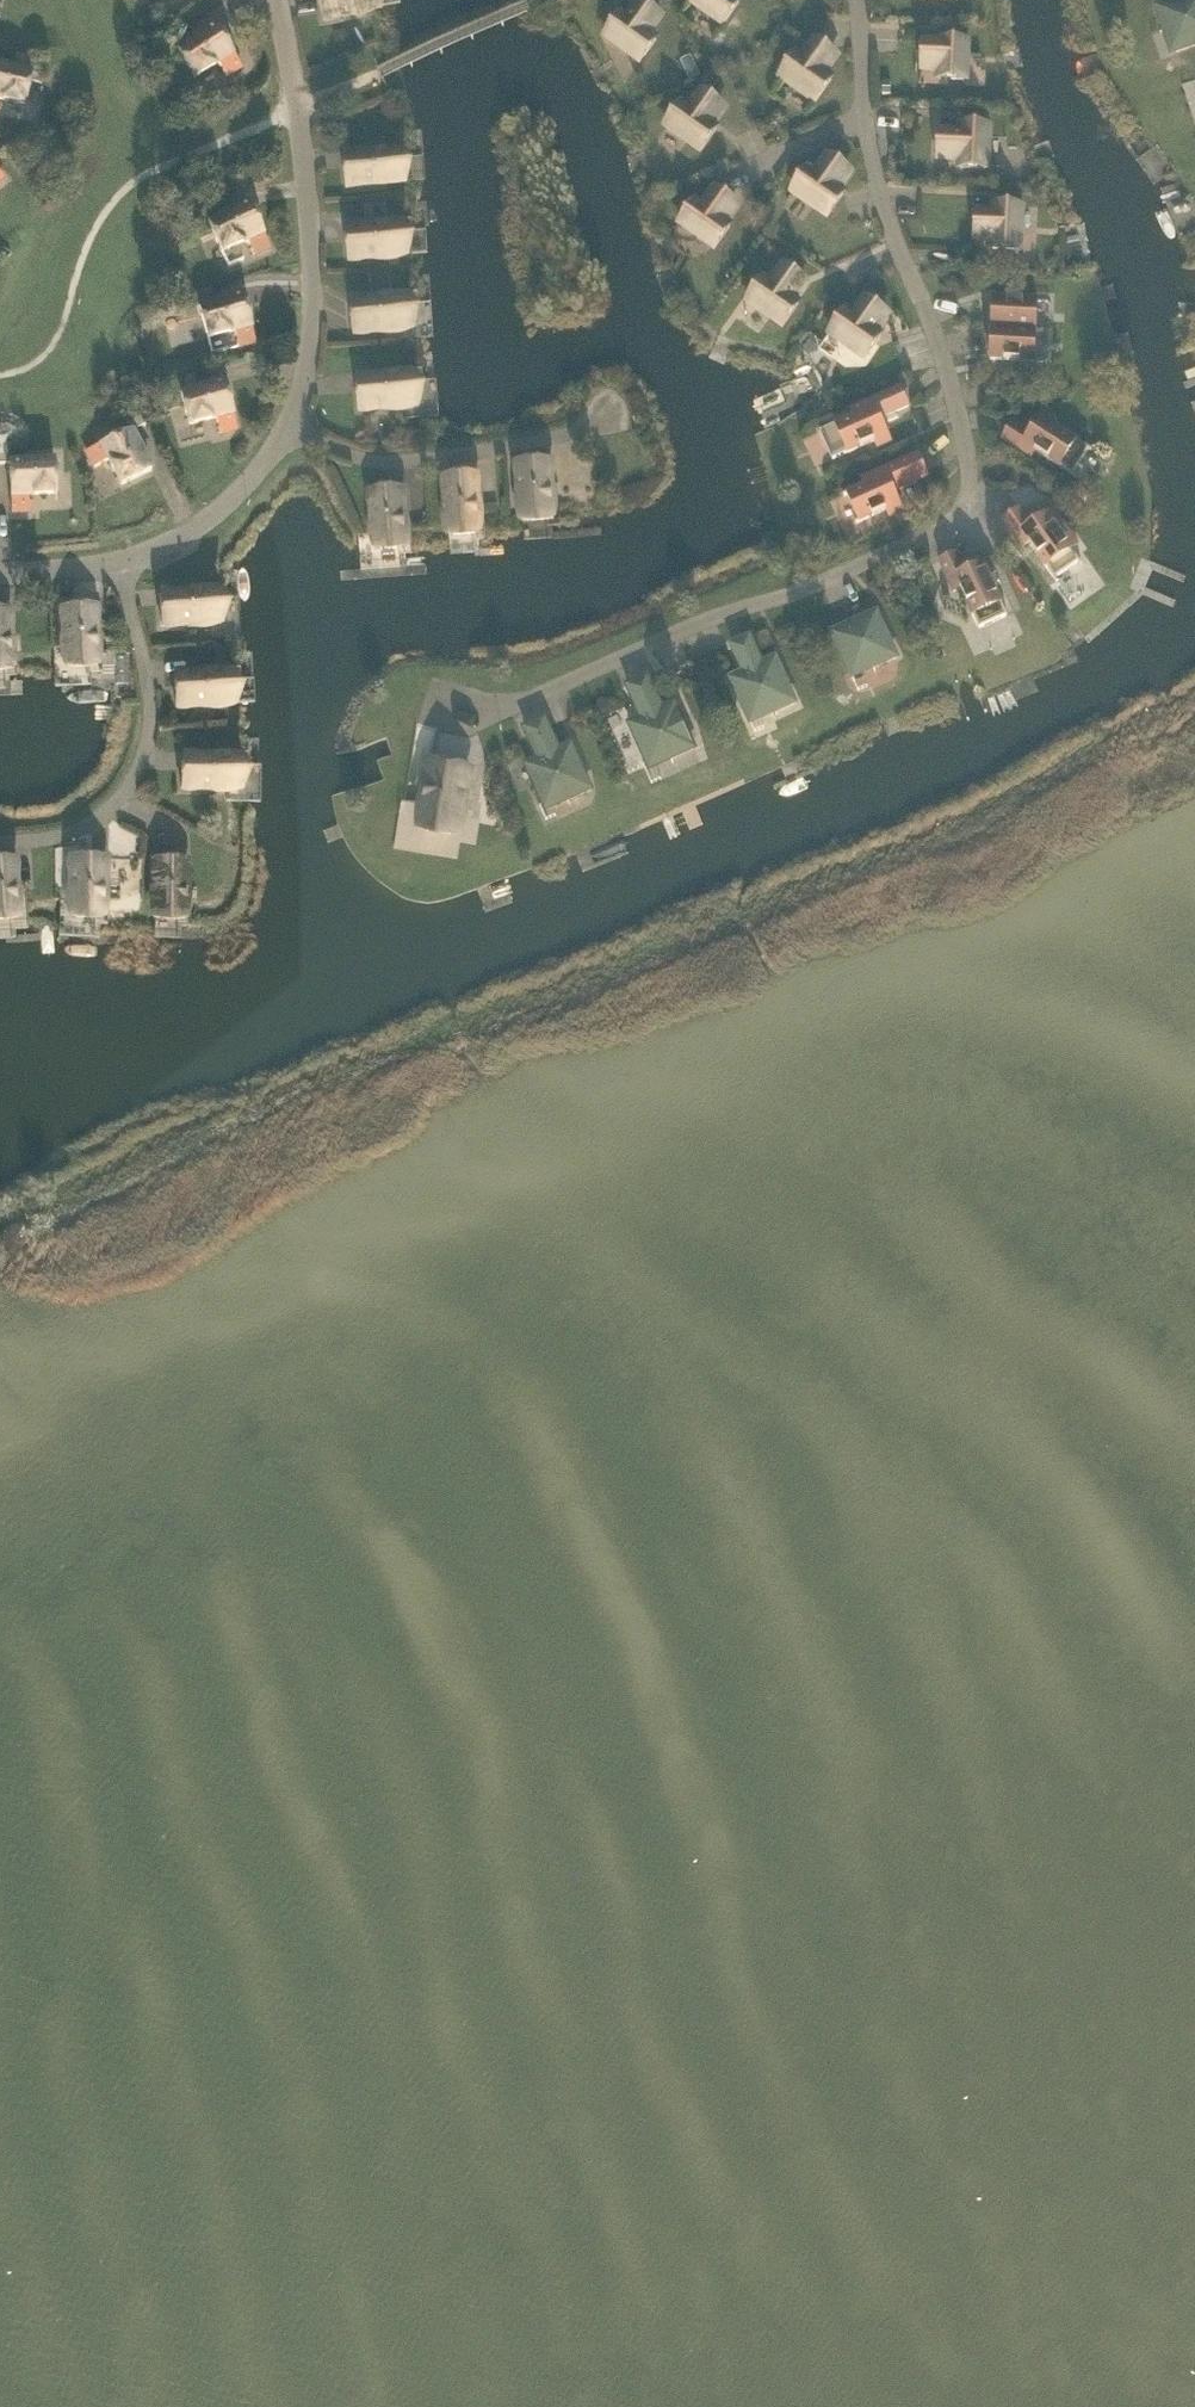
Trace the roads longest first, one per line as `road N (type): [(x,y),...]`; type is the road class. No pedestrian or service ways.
road 1 (residential): [(449,712),(521,703),(715,615),(866,562),(937,529),(967,499),(972,454),(958,393),(883,195),(871,134)]
road 2 (residential): [(293,428),(307,382),(311,245),(300,112),(273,0)]
road 3 (residential): [(0,841),(38,839),(97,814),(133,775),(148,709),(121,560)]
road 4 (residential): [(293,428),(402,463),(609,424)]
road 5 (residential): [(121,560),(164,544),(221,505),(293,428)]
road 6 (residential): [(871,134),(860,0)]
road 7 (residential): [(0,566),(121,560)]

